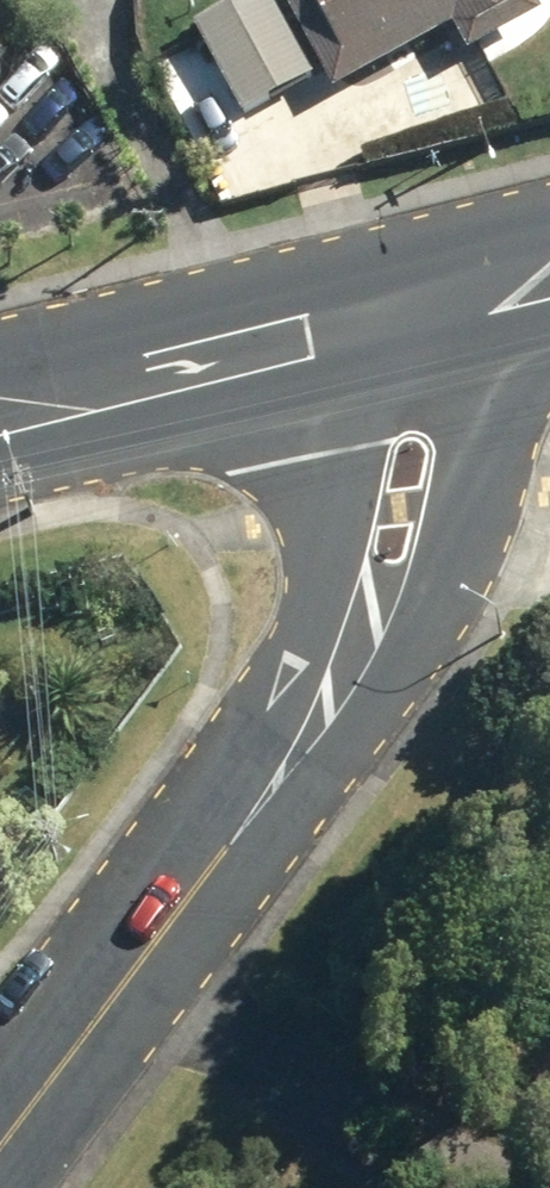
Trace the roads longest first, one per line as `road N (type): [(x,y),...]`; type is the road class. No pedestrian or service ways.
road 1 (residential): [(451,304),(473,414),(476,482),(457,560),(415,637),(275,787)]
road 2 (residential): [(275,787),(0,1150)]
road 3 (residential): [(275,787),(310,679),(318,580),(311,455),(280,348)]
road 4 (secondary): [(280,348),(0,412)]
road 5 (secondary): [(451,304),(280,348)]

